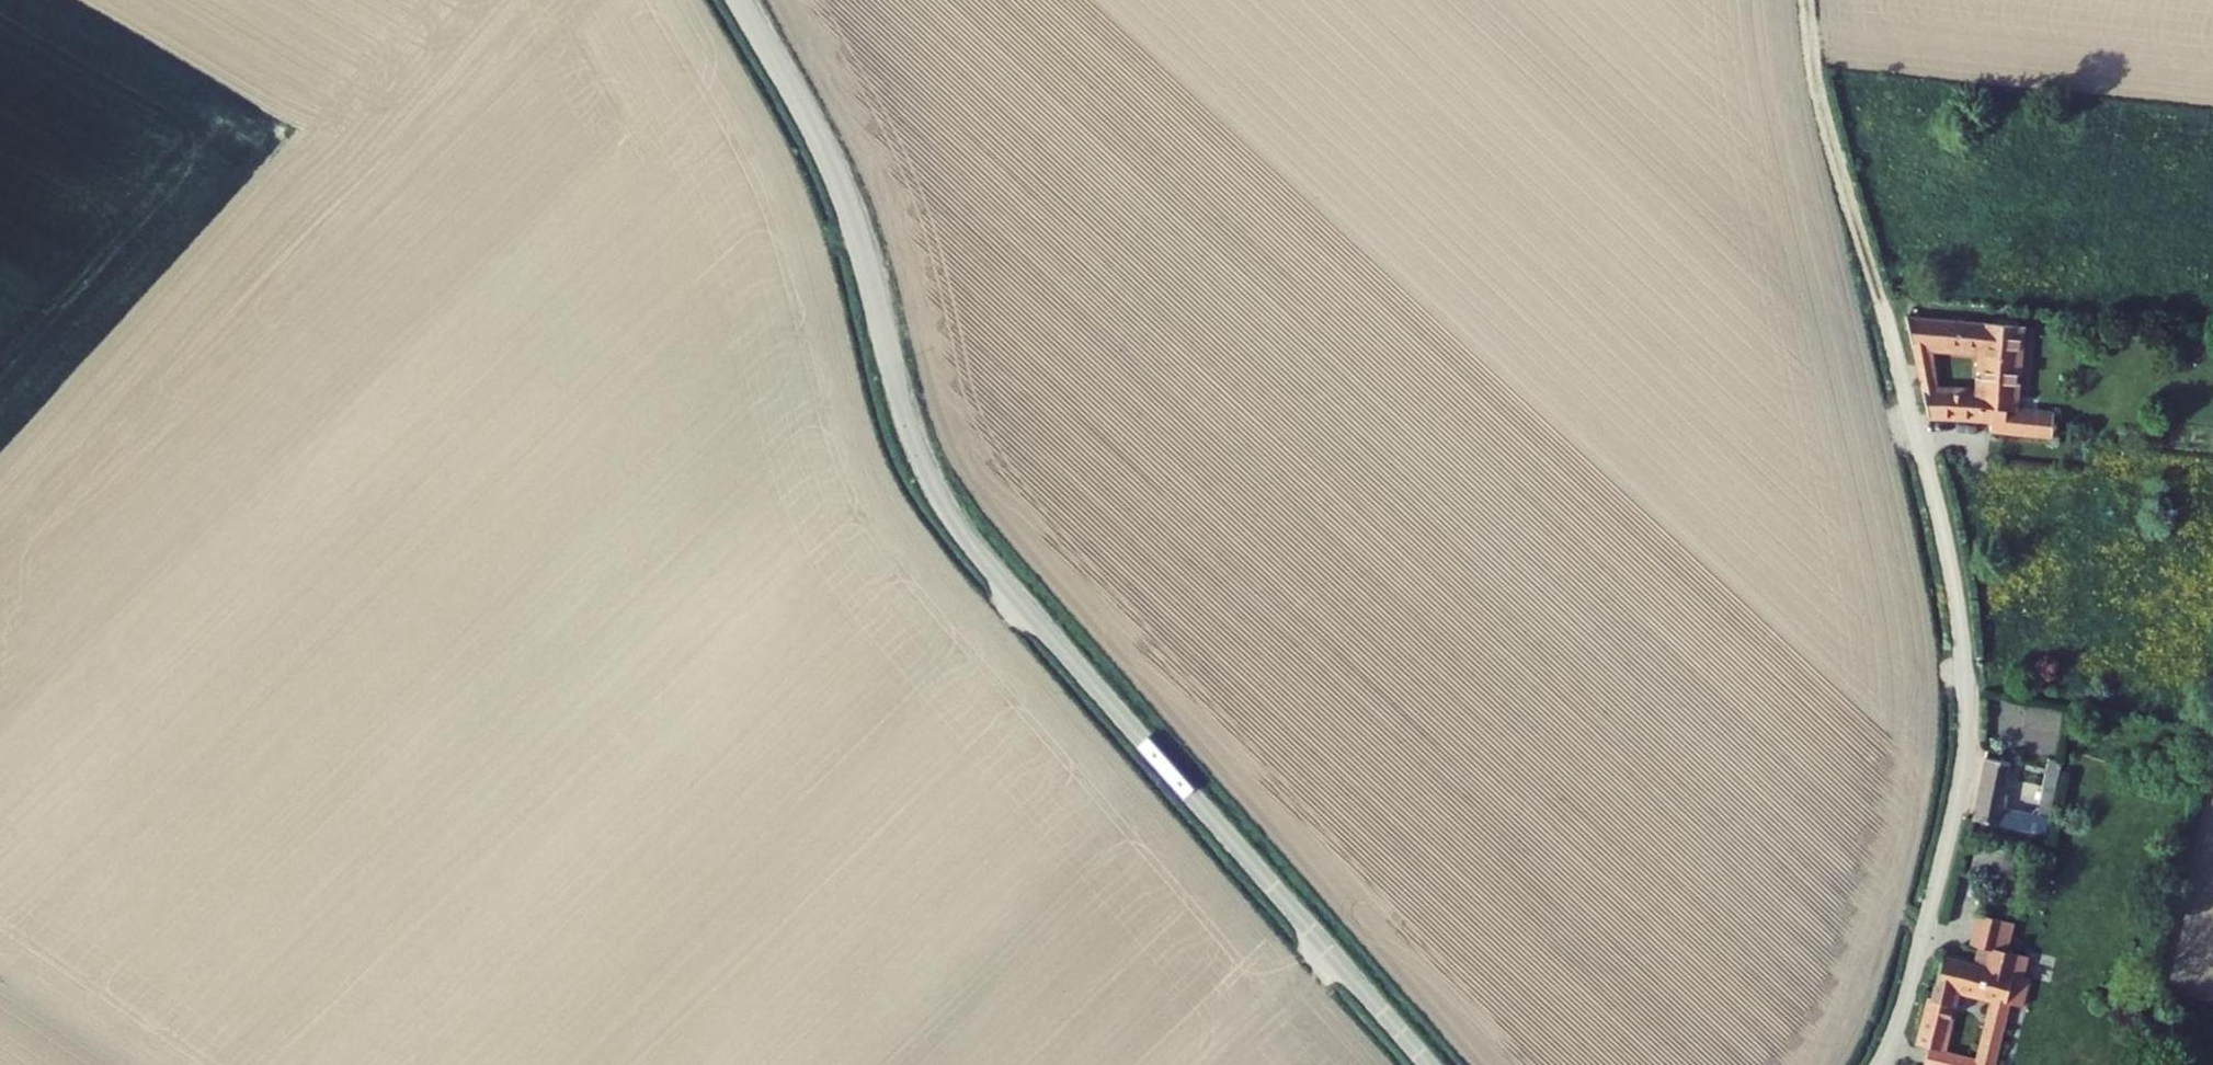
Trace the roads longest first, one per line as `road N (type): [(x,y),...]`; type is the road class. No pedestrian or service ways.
road 1 (tertiary): [(743,0),(852,209),(909,423),(948,508),(1429,1064)]
road 2 (unclassified): [(1805,0),(1825,122),(1936,500),(1966,682),(1953,808),(1881,1064)]

